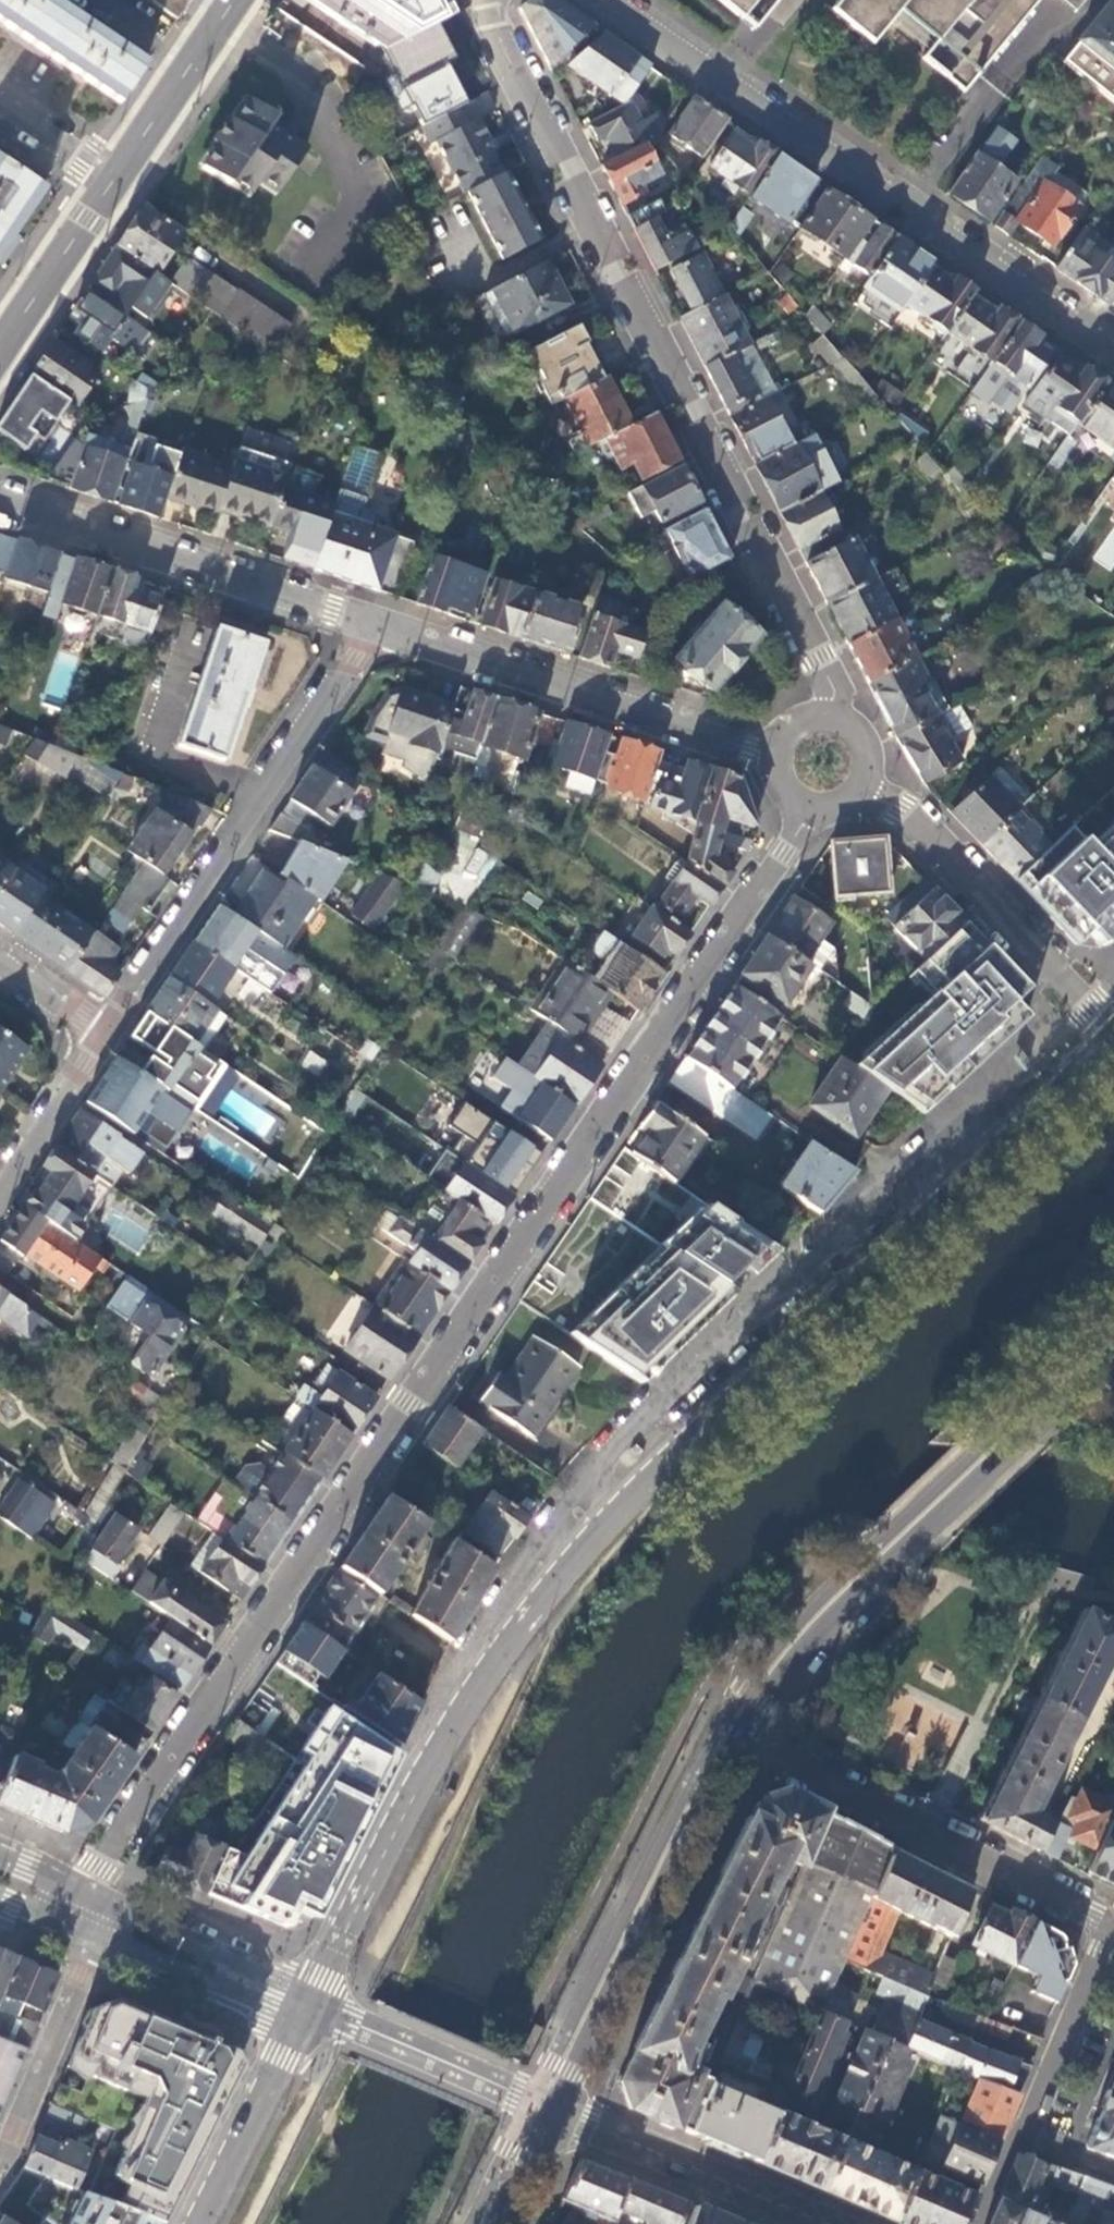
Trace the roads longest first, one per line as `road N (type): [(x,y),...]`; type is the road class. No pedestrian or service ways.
road 1 (residential): [(811,813),(81,1894)]
road 2 (primary): [(1099,1029),(659,1458),(556,1573),(460,1714),(312,2011)]
road 3 (residential): [(838,716),(820,661),(510,65),(491,18),(493,0)]
road 4 (residential): [(611,0),(1113,349)]
road 5 (primary): [(741,1735),(825,1627),(1113,1350)]
road 6 (residential): [(378,626),(106,1034)]
road 7 (primary): [(555,2114),(741,1735)]
road 8 (residential): [(378,626),(774,759)]
road 9 (residential): [(741,1735),(1113,1923)]
road 10 (residential): [(0,501),(378,626)]
road 11 (residential): [(870,786),(1099,1029)]
road 12 (secondary): [(555,2114),(824,2223)]
road 13 (tertiary): [(555,2114),(312,2011)]
road 14 (residential): [(105,1940),(0,2170)]
road 15 (primary): [(312,2011),(207,2223)]
road 16 (tertiary): [(105,1940),(266,2011),(312,2011)]
road 17 (tertiary): [(312,2011),(277,1985),(118,1912)]
road 18 (secondary): [(114,178),(233,0)]
road 19 (secondary): [(0,344),(114,178)]
road 20 (residential): [(106,1034),(0,1189)]
road 21 (residential): [(0,101),(114,178)]
road 22 (residential): [(0,963),(106,1034)]
road 23 (primary): [(499,2223),(555,2114)]

